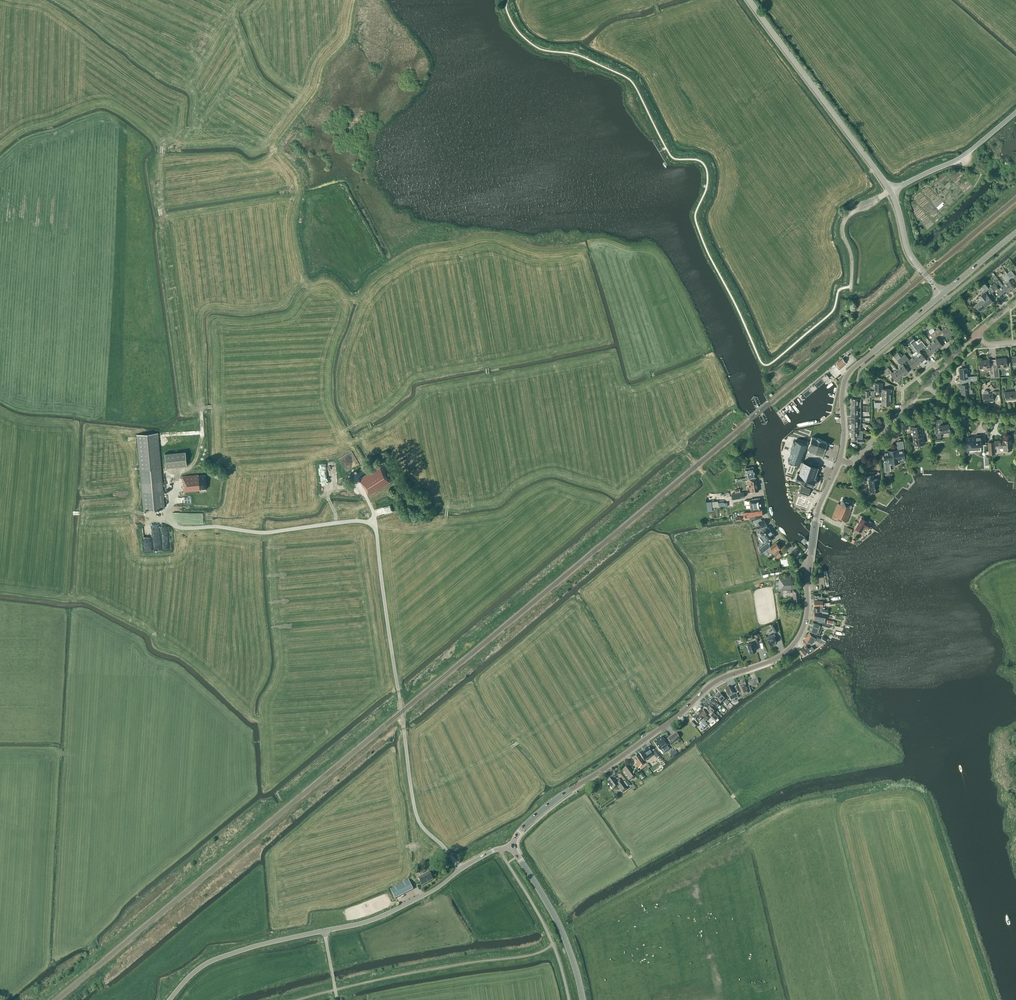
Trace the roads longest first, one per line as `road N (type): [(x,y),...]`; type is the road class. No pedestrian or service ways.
road 1 (unclassified): [(460,870),(415,810),(377,530),(362,522),(261,534),(183,530),(167,518)]
road 2 (tertiary): [(511,846),(551,803),(711,684),(789,650),(806,622),(808,568)]
road 3 (tertiary): [(891,190),(750,0)]
road 4 (tertiary): [(839,460),(848,373),(942,295)]
road 5 (tertiary): [(169,999),(211,961),(324,931)]
road 6 (tertiary): [(583,999),(560,929),(511,846)]
road 7 (tertiary): [(324,931),(390,912),(460,870)]
road 8 (unclassified): [(891,190),(965,156),(1015,112)]
road 9 (unclassified): [(851,291),(844,221),(891,190)]
road 10 (unclassified): [(839,460),(852,462),(926,386)]

